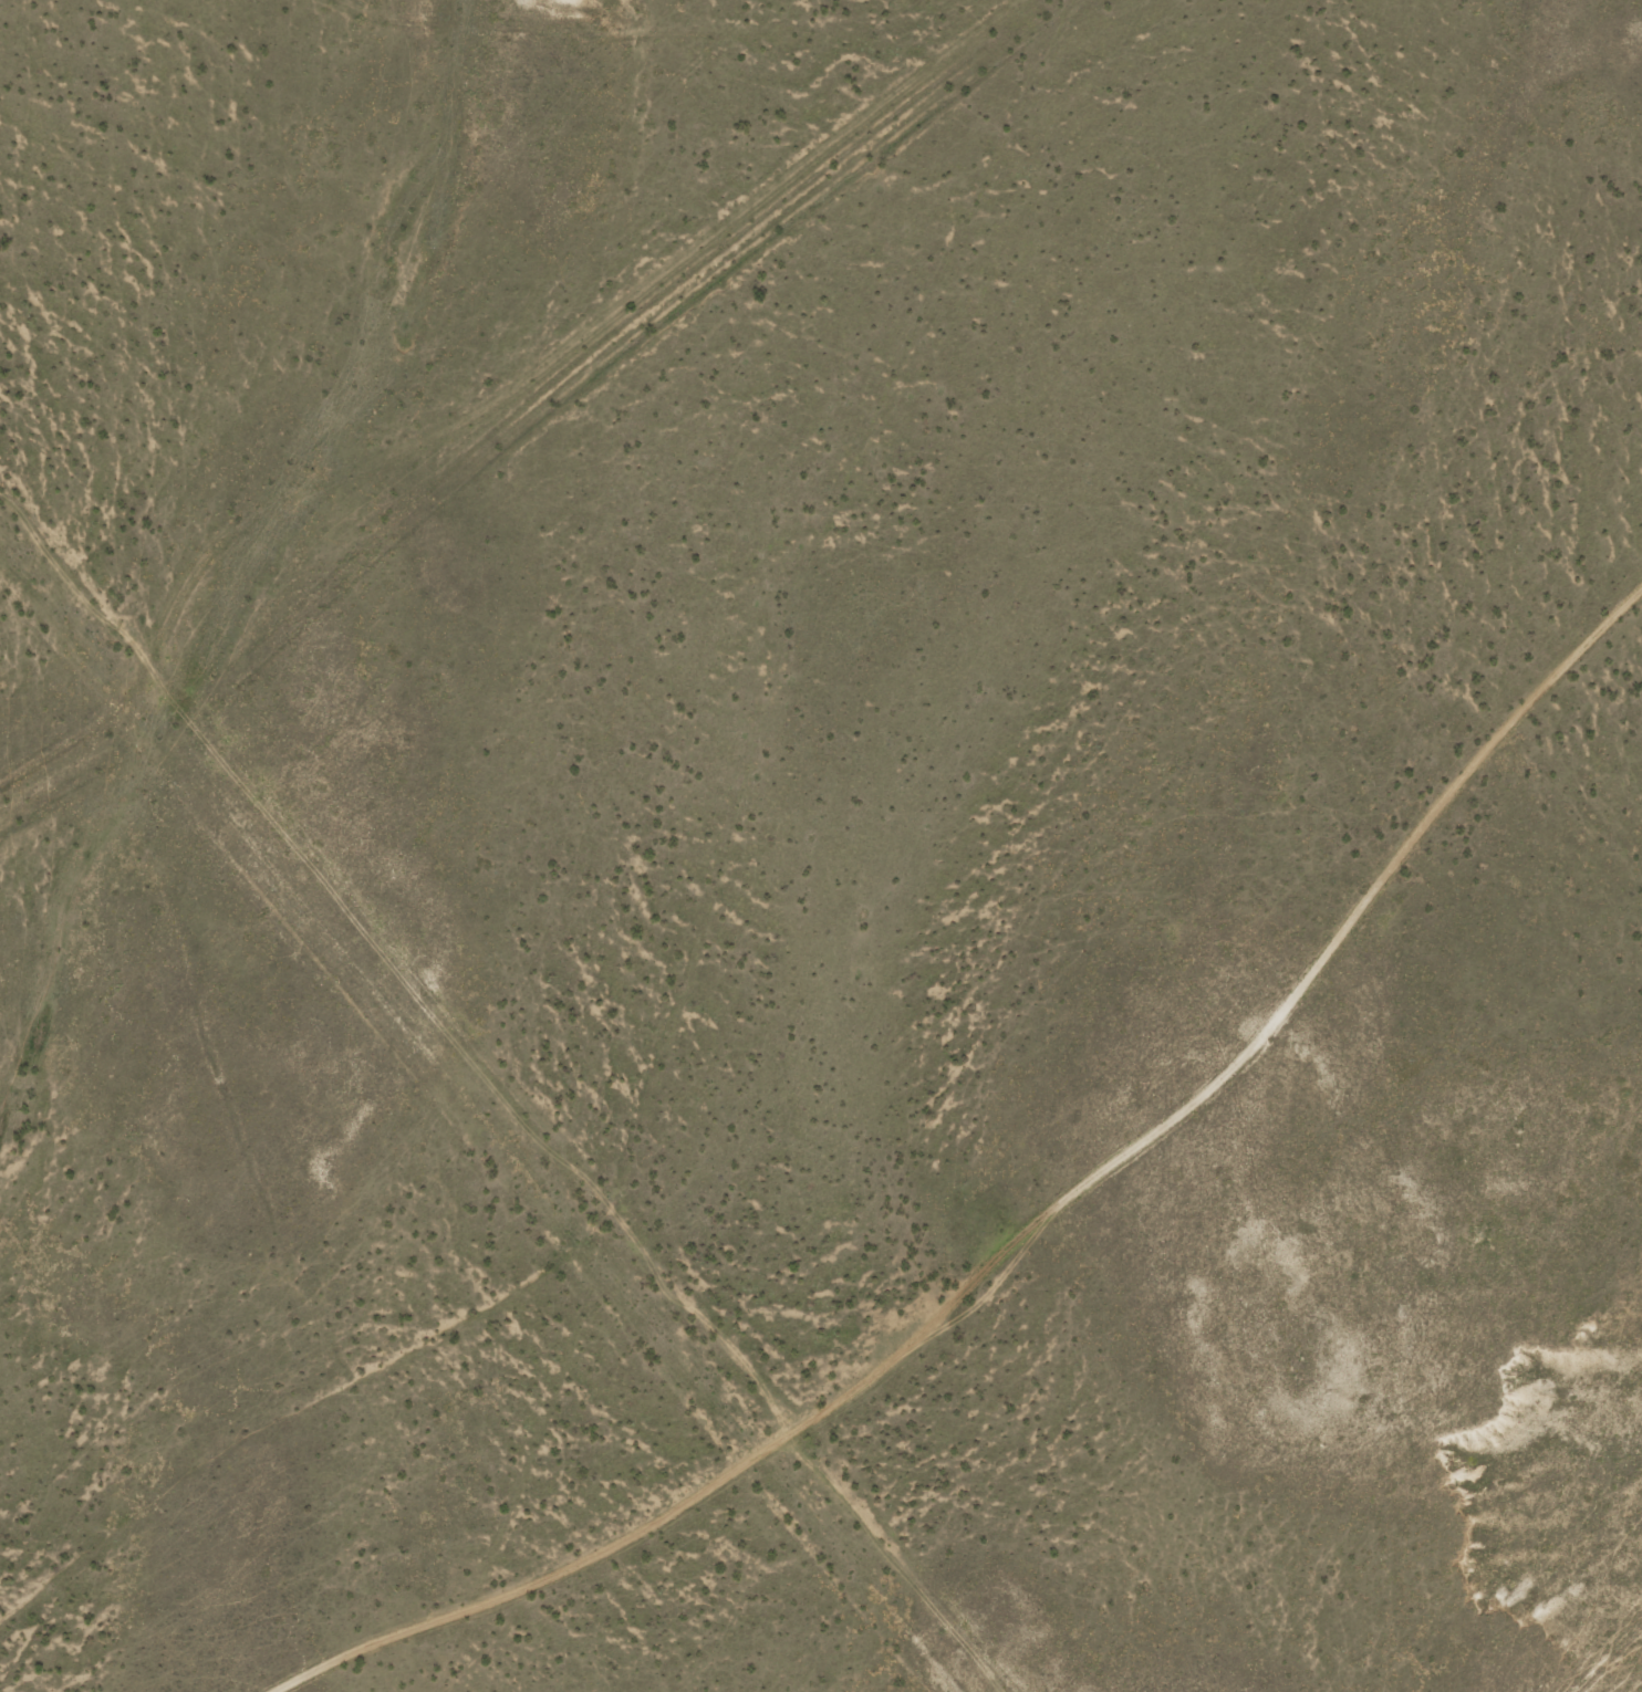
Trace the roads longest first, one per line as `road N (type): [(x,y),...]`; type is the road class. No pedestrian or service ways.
road 1 (residential): [(975,0),(599,220),(293,356),(209,414),(146,536),(0,678)]

